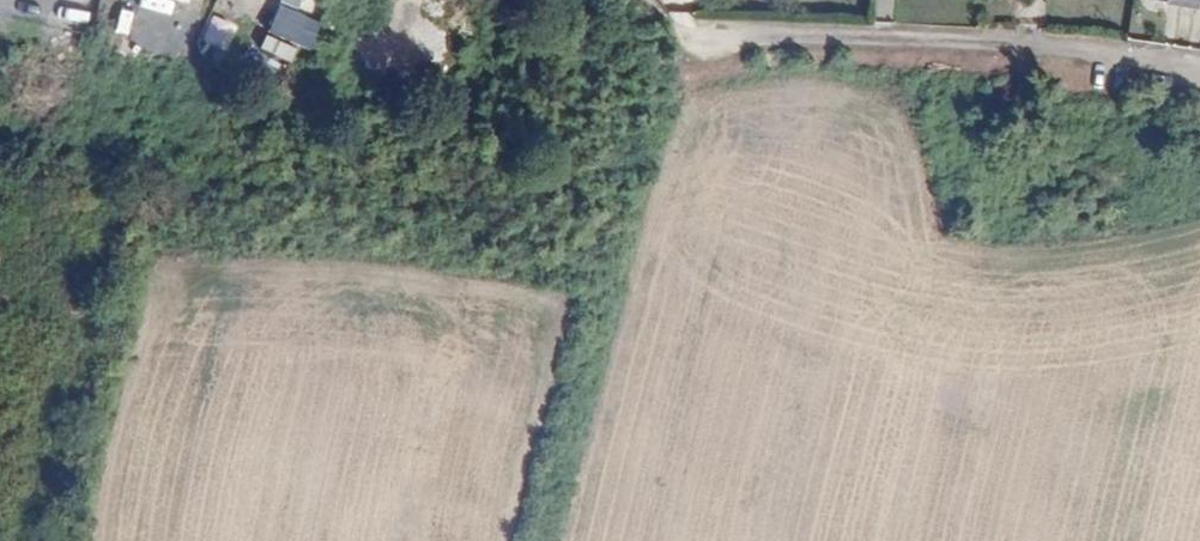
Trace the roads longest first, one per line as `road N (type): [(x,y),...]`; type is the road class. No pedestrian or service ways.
road 1 (residential): [(1199,68),(1121,56),(639,35),(639,0)]

